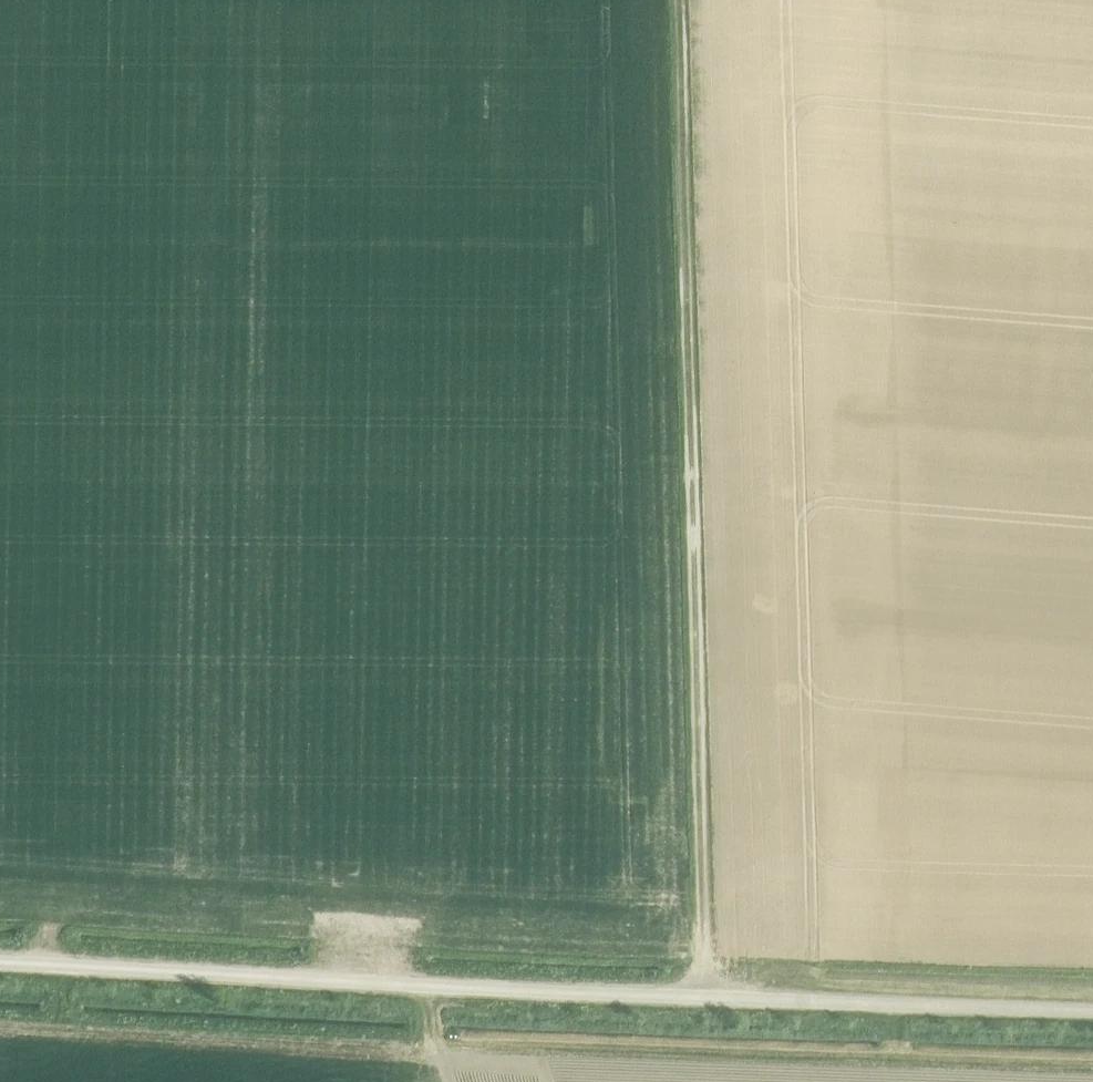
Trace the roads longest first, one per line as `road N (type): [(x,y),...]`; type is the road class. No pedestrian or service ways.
road 1 (unclassified): [(1092,1016),(0,965)]

